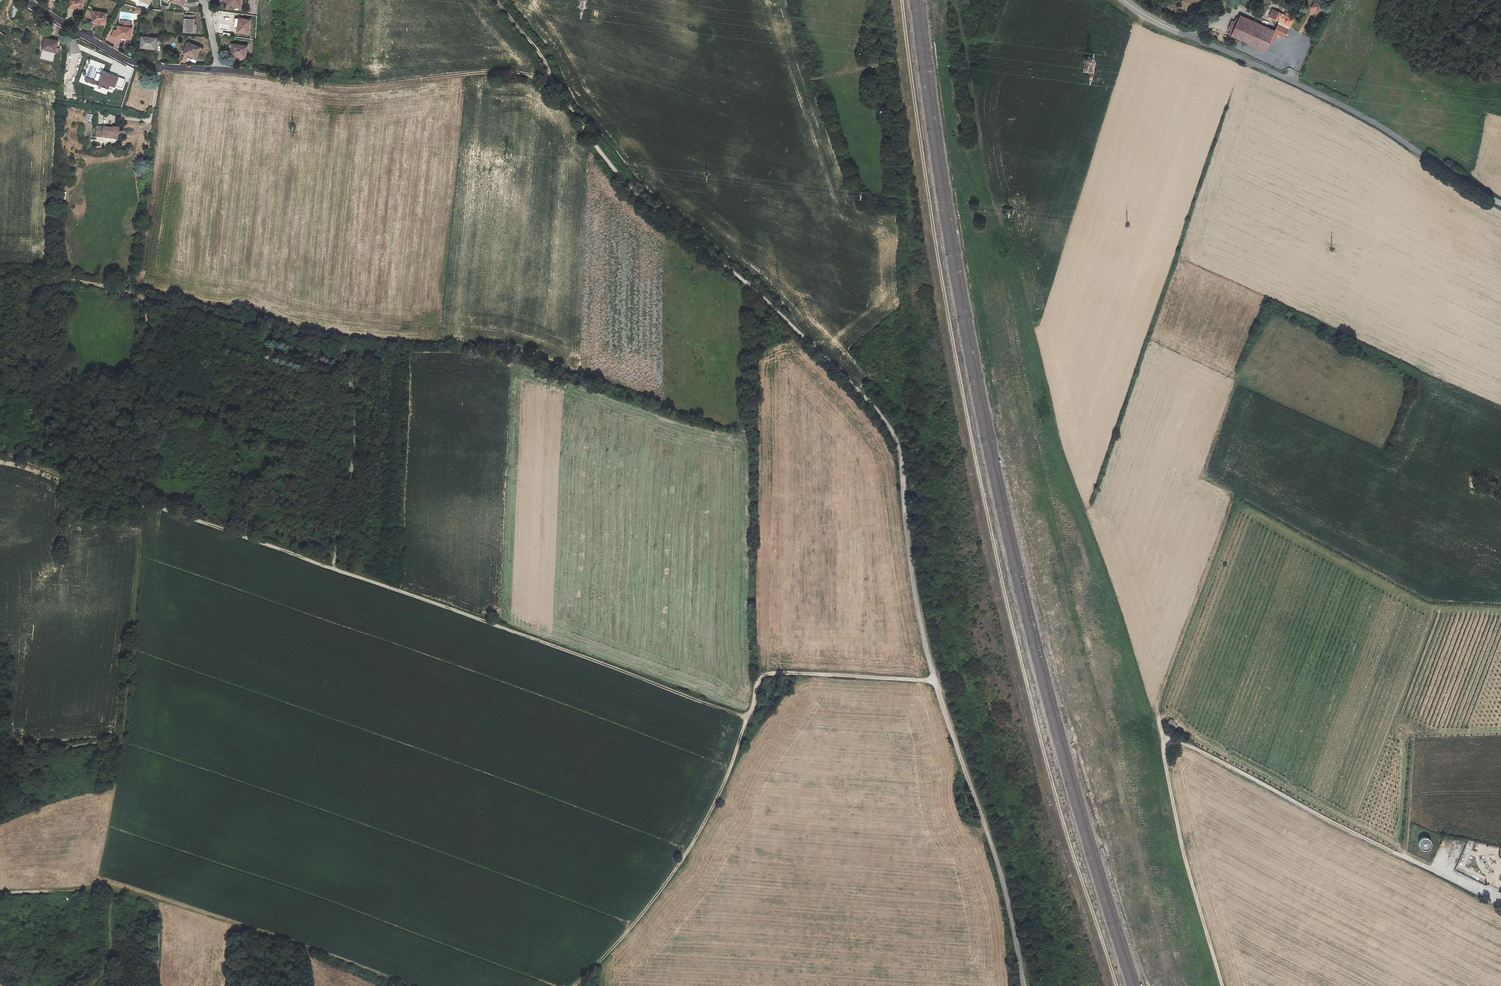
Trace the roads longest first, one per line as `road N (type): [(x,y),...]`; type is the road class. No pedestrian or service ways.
road 1 (track): [(1117,985),(1067,835),(993,540),(946,302),(902,0)]
road 2 (unclassified): [(800,334),(882,417),(898,446),(922,630),(1005,892),(1022,985)]
road 3 (track): [(333,569),(354,436),(344,349),(133,296),(0,277)]
road 4 (track): [(1221,985),(1177,823),(1166,740),(1429,868)]
road 5 (track): [(747,718),(333,569)]
road 6 (unclassified): [(1123,0),(1412,143),(1500,204)]
road 7 (track): [(144,503),(121,738),(0,762)]
road 8 (track): [(552,82),(633,193),(800,334)]
road 9 (track): [(747,718),(721,791),(677,868),(573,985)]
road 10 (track): [(253,74),(340,87),(489,73),(552,82)]
road 11 (track): [(157,985),(158,916),(148,901),(108,891),(0,893)]
road 12 (track): [(934,680),(771,672),(755,686),(747,718)]
road 13 (residential): [(29,0),(138,64),(218,71)]
road 14 (track): [(142,298),(144,503)]
road 15 (track): [(333,569),(144,503)]
road 16 (track): [(144,503),(0,453)]

